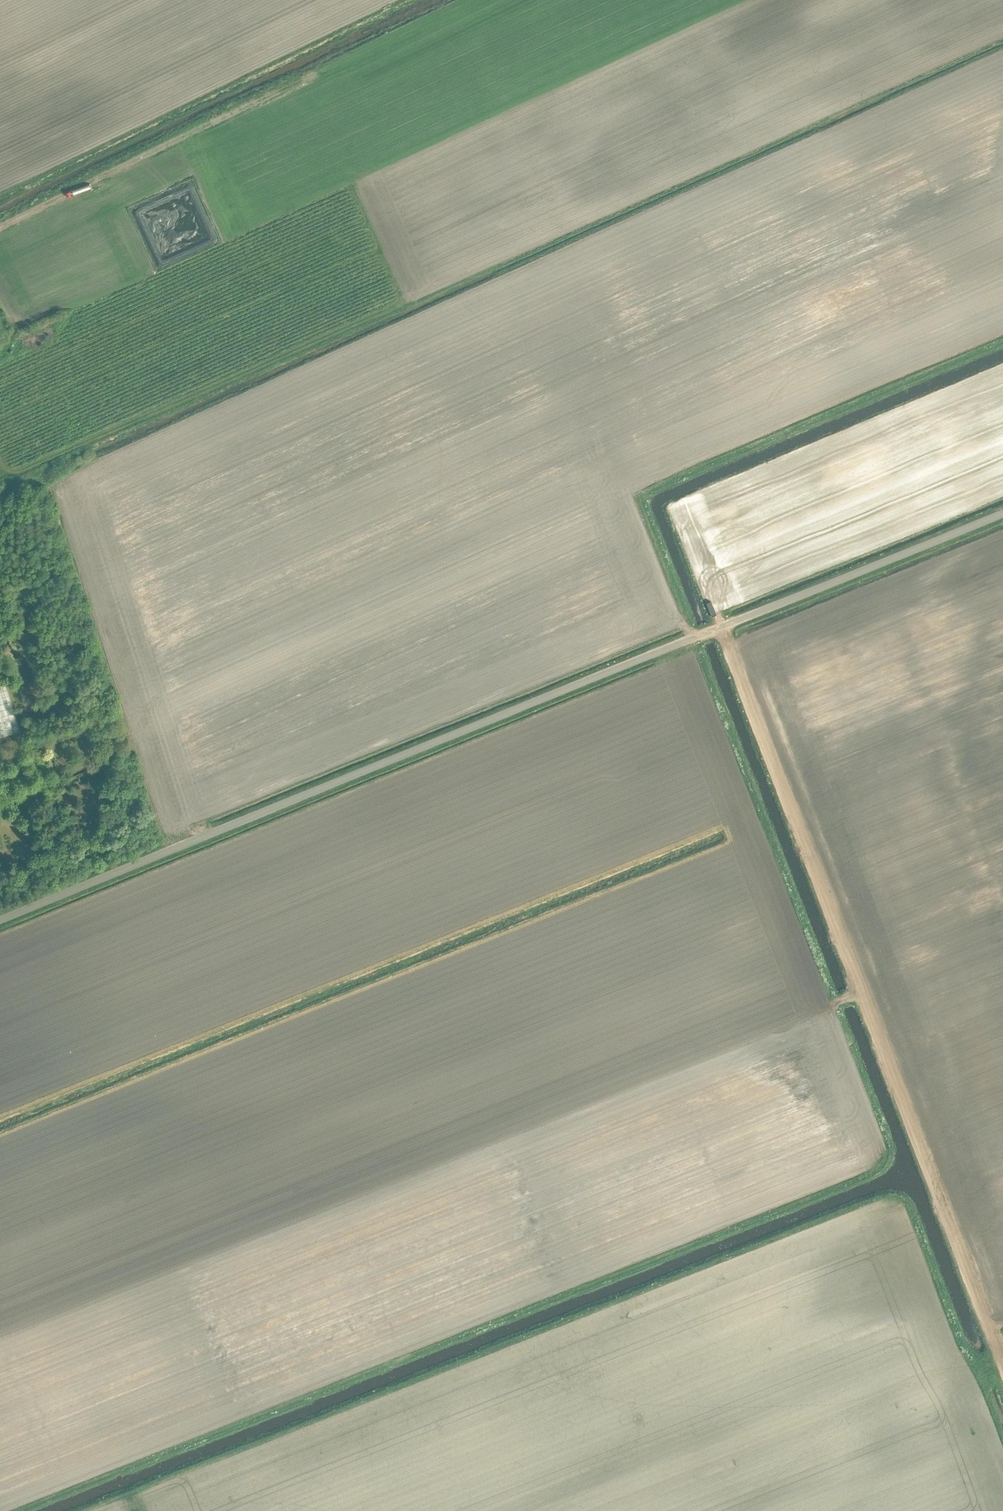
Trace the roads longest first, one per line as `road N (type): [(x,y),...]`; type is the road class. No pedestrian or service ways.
road 1 (unclassified): [(0,920),(1002,514)]
road 2 (track): [(1002,1368),(719,627)]

